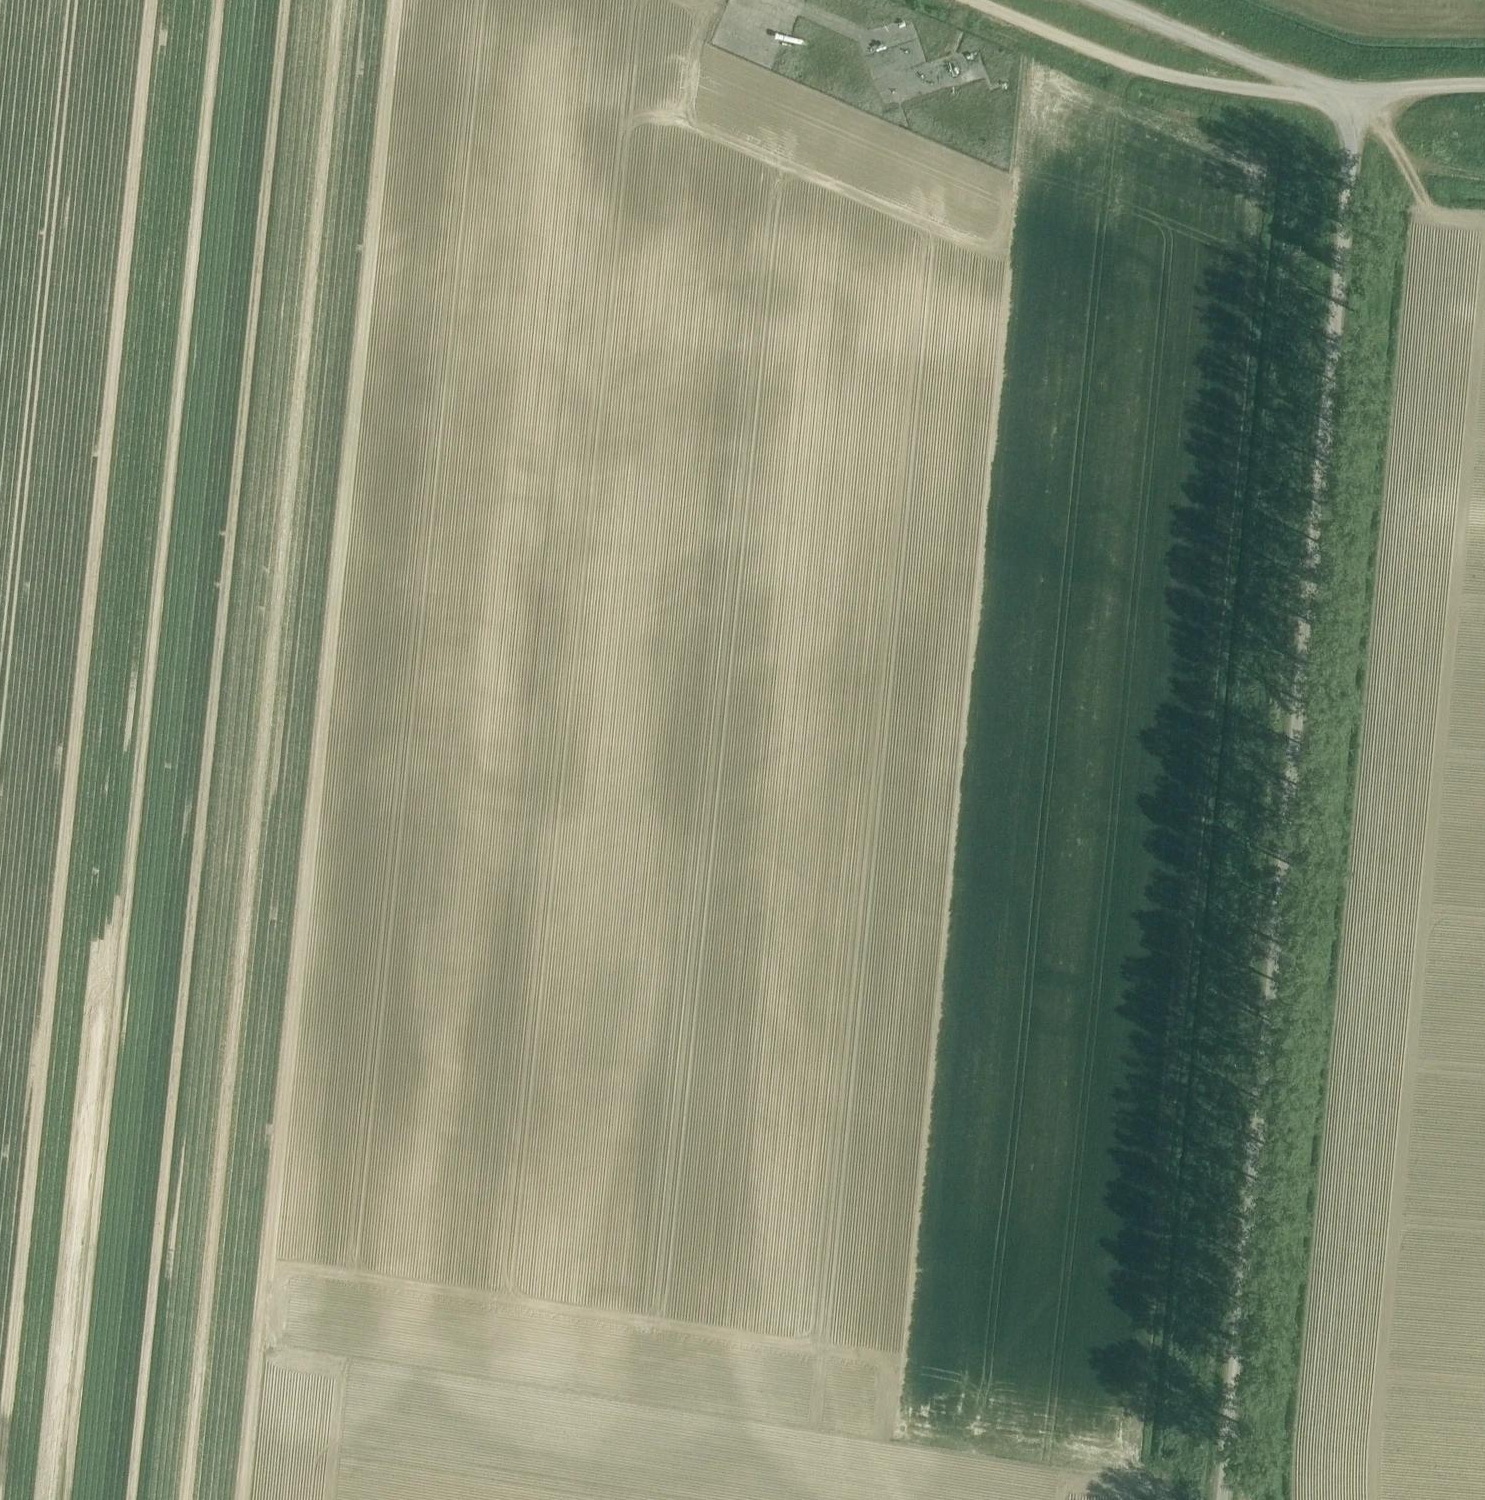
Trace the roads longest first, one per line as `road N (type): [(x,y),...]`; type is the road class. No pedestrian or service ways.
road 1 (unclassified): [(1222,1499),(1357,91)]
road 2 (unclassified): [(1357,91),(1266,67),(1107,0)]
road 3 (unclassified): [(1484,84),(1357,91)]

